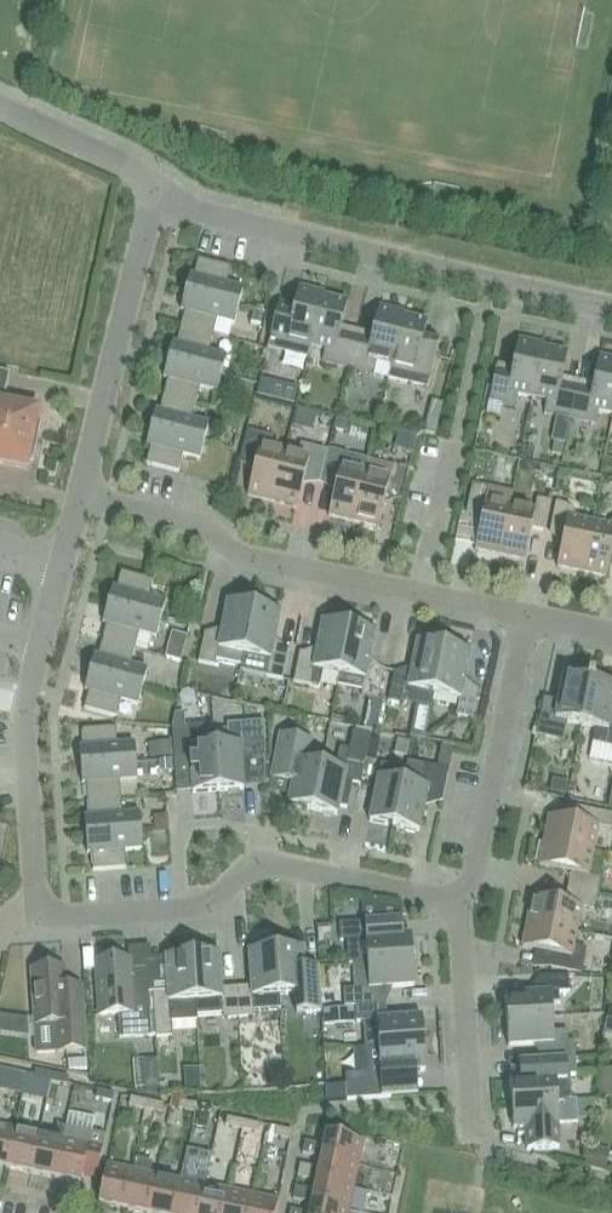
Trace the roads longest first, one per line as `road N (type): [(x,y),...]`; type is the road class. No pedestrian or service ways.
road 1 (residential): [(459,902),(261,864),(205,912),(44,927),(31,689)]
road 2 (residential): [(157,185),(197,213),(611,306)]
road 3 (residential): [(528,616),(240,557),(200,525),(79,496)]
road 4 (residential): [(79,496),(157,185)]
road 5 (residential): [(459,902),(477,870),(528,616)]
road 6 (residential): [(474,1140),(459,902)]
road 7 (residential): [(79,496),(31,689)]
road 8 (residential): [(0,107),(126,162),(157,185)]

